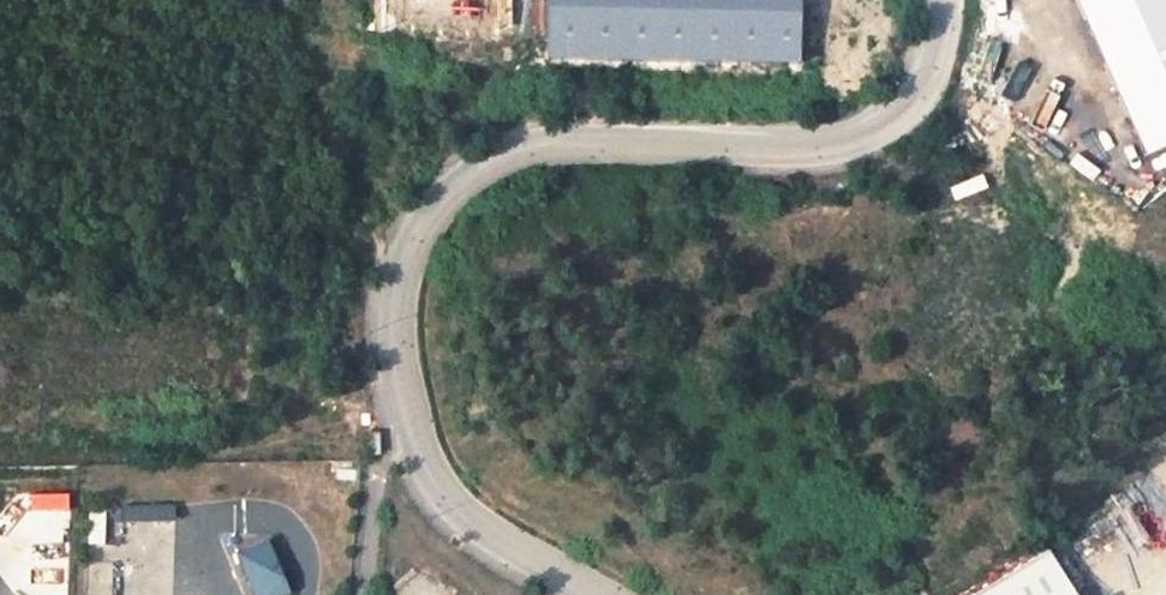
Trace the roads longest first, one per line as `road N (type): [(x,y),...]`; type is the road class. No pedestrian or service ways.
road 1 (residential): [(592,594),(451,502),(414,434),(395,302),(410,246),(465,178),(511,153),(810,152),(875,137),(919,97),(942,50),(946,0)]

